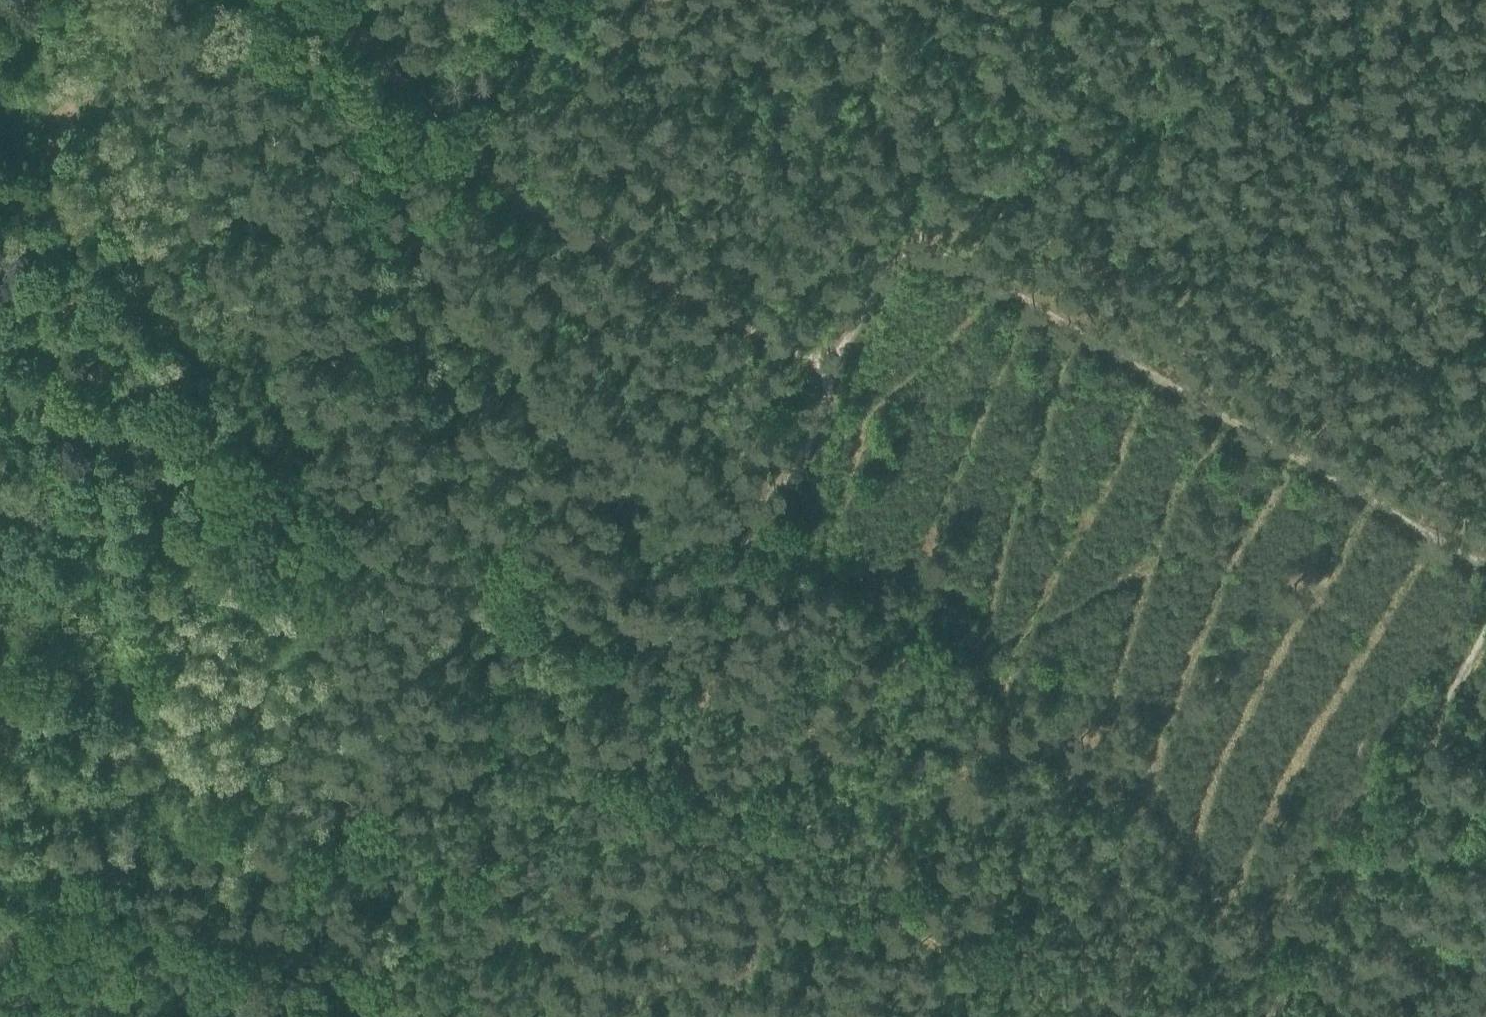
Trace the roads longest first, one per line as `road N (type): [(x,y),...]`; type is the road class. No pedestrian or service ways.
road 1 (track): [(1269,1016),(1485,637)]
road 2 (track): [(832,368),(521,205)]
road 3 (track): [(521,205),(328,0)]

